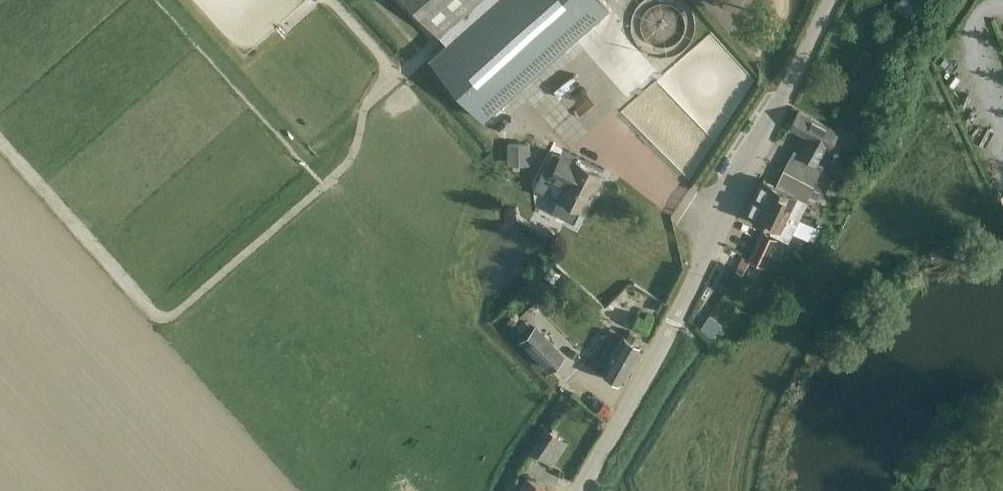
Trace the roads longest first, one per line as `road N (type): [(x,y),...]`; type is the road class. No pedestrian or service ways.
road 1 (unclassified): [(581,490),(834,0)]

